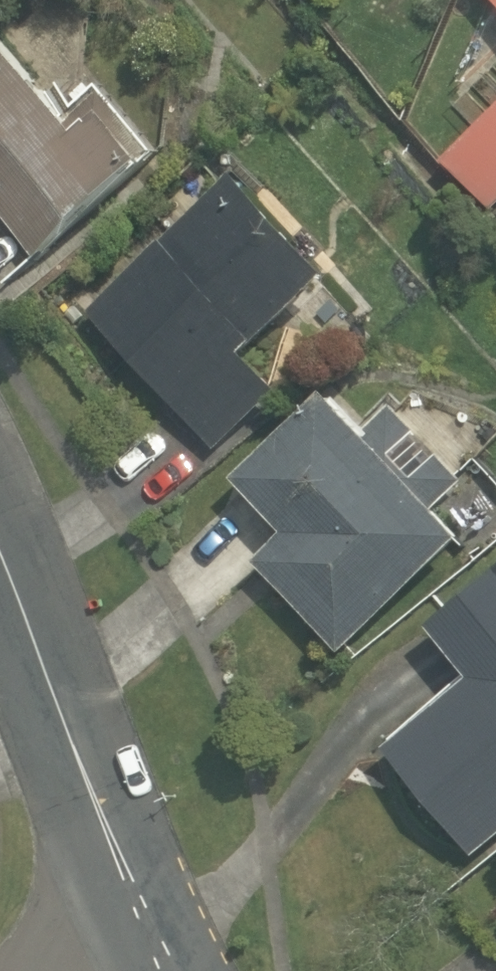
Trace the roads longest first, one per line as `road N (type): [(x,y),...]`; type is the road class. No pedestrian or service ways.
road 1 (tertiary): [(131,925),(0,574)]

